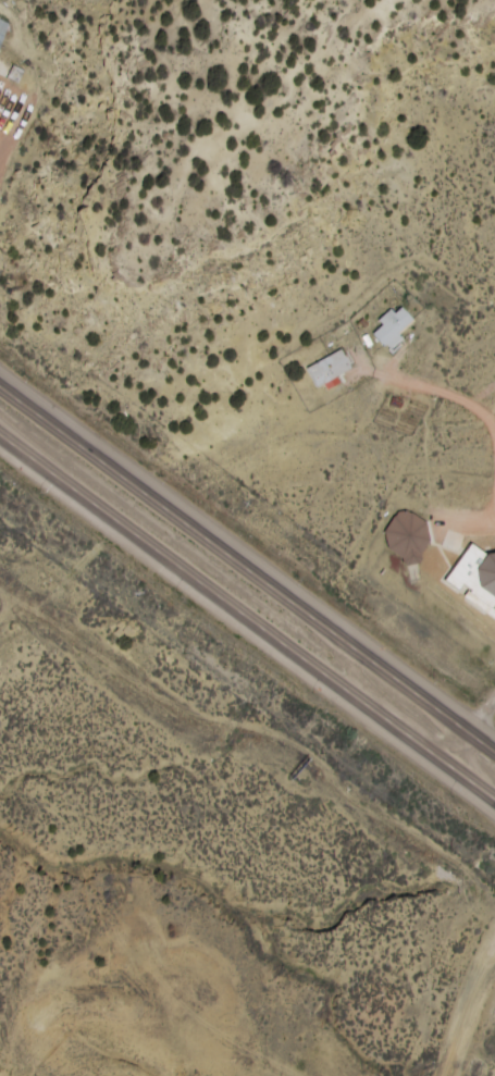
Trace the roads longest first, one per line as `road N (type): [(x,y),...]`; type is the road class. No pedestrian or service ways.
road 1 (trunk): [(494,753),(0,388)]
road 2 (trunk): [(0,434),(494,798)]
road 3 (residential): [(449,1075),(494,951)]

